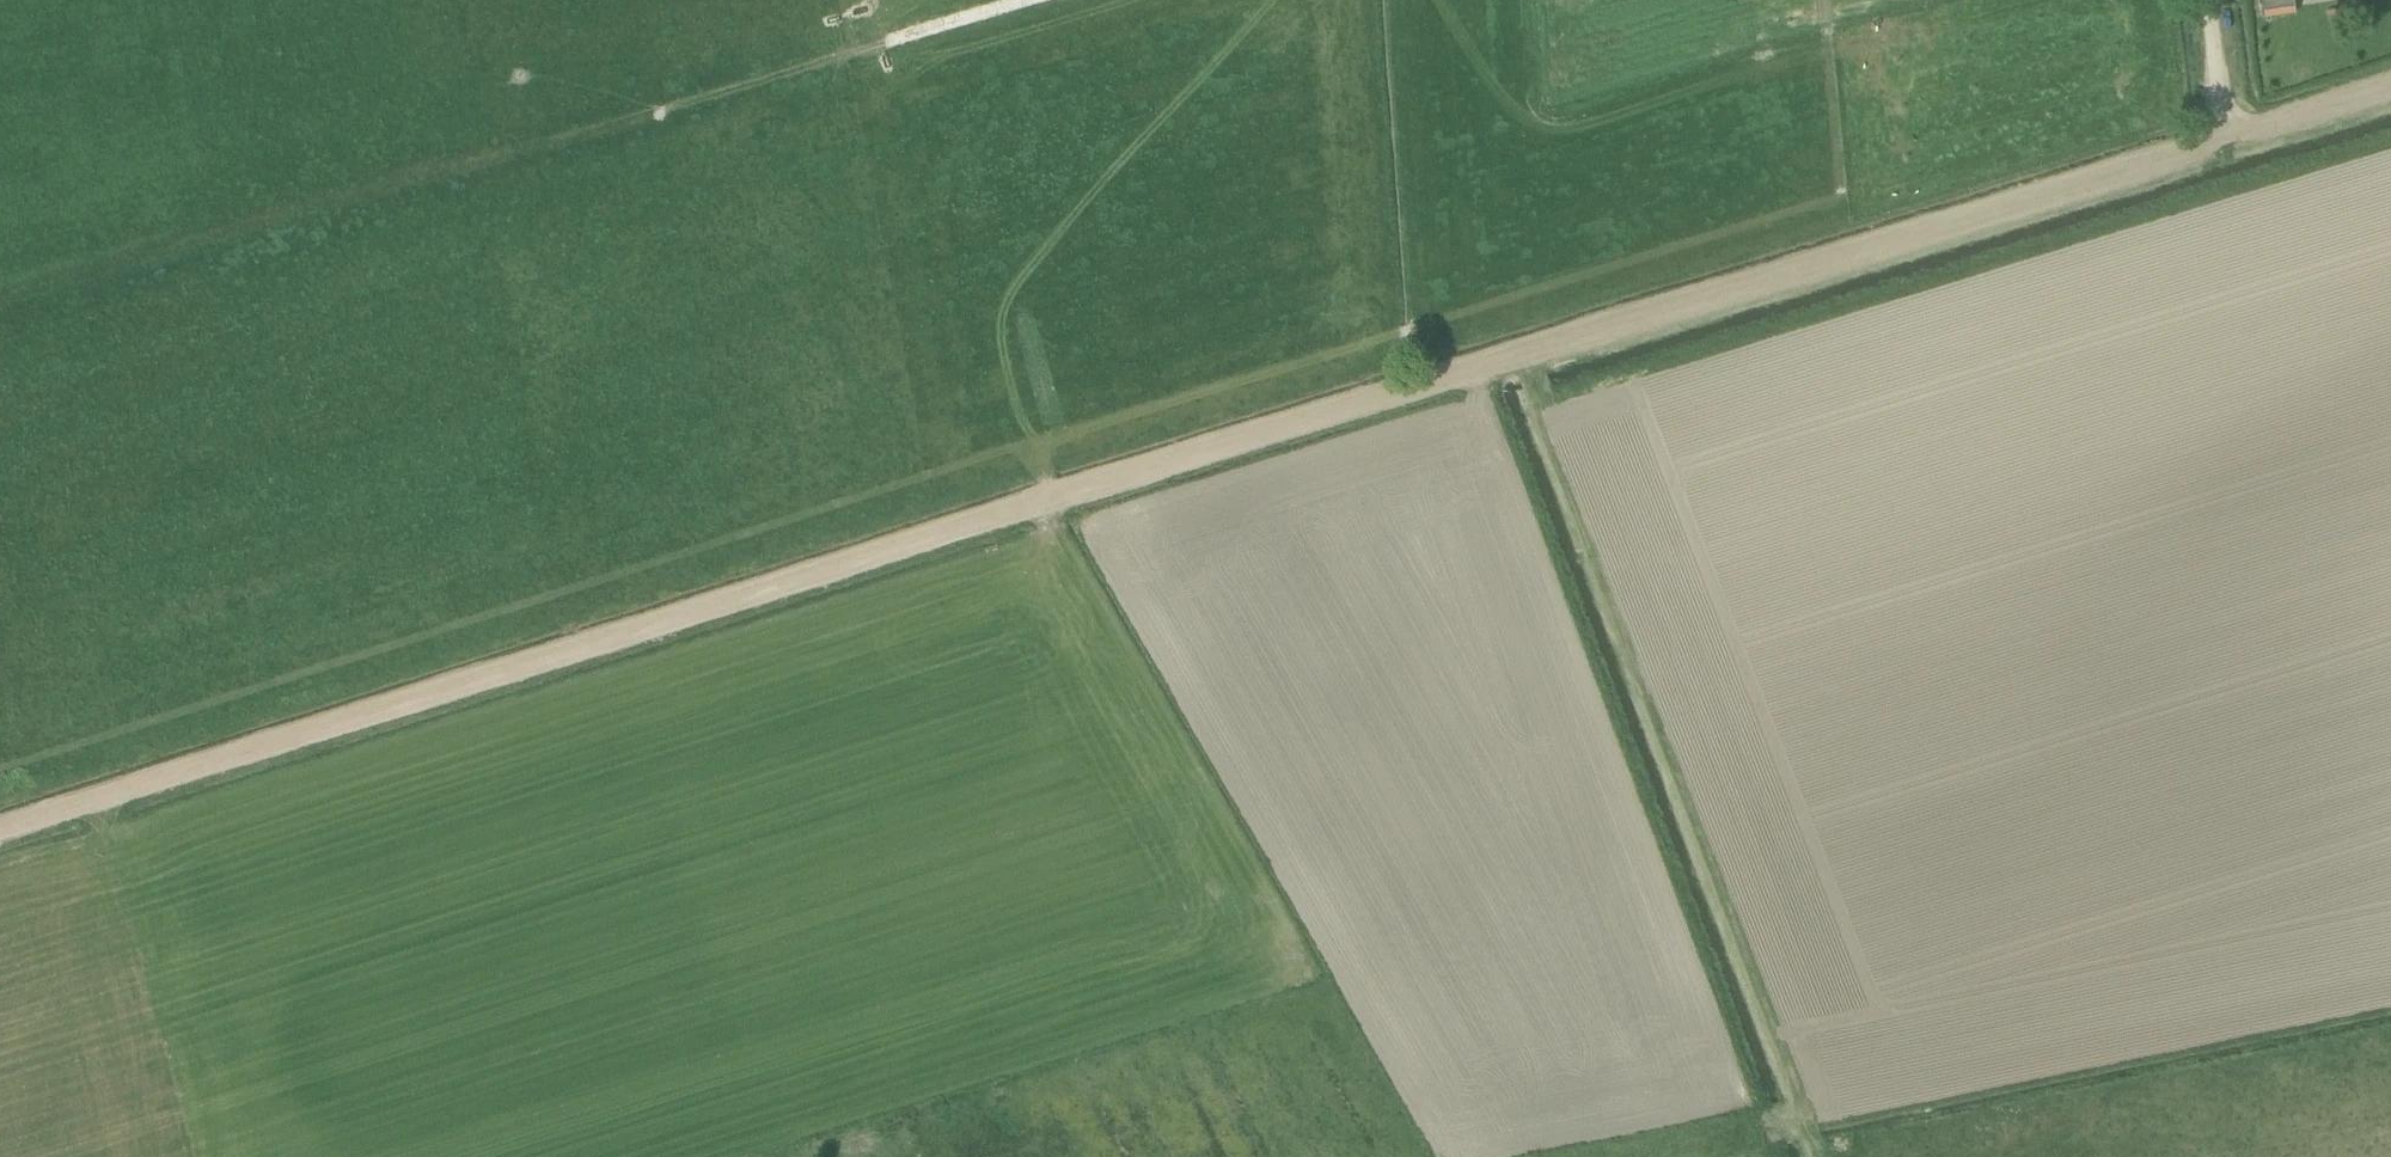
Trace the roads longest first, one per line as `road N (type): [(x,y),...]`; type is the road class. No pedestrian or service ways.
road 1 (track): [(2390,91),(0,827)]
road 2 (track): [(0,296),(1018,0)]
road 3 (unclassified): [(2225,142),(2210,0)]

